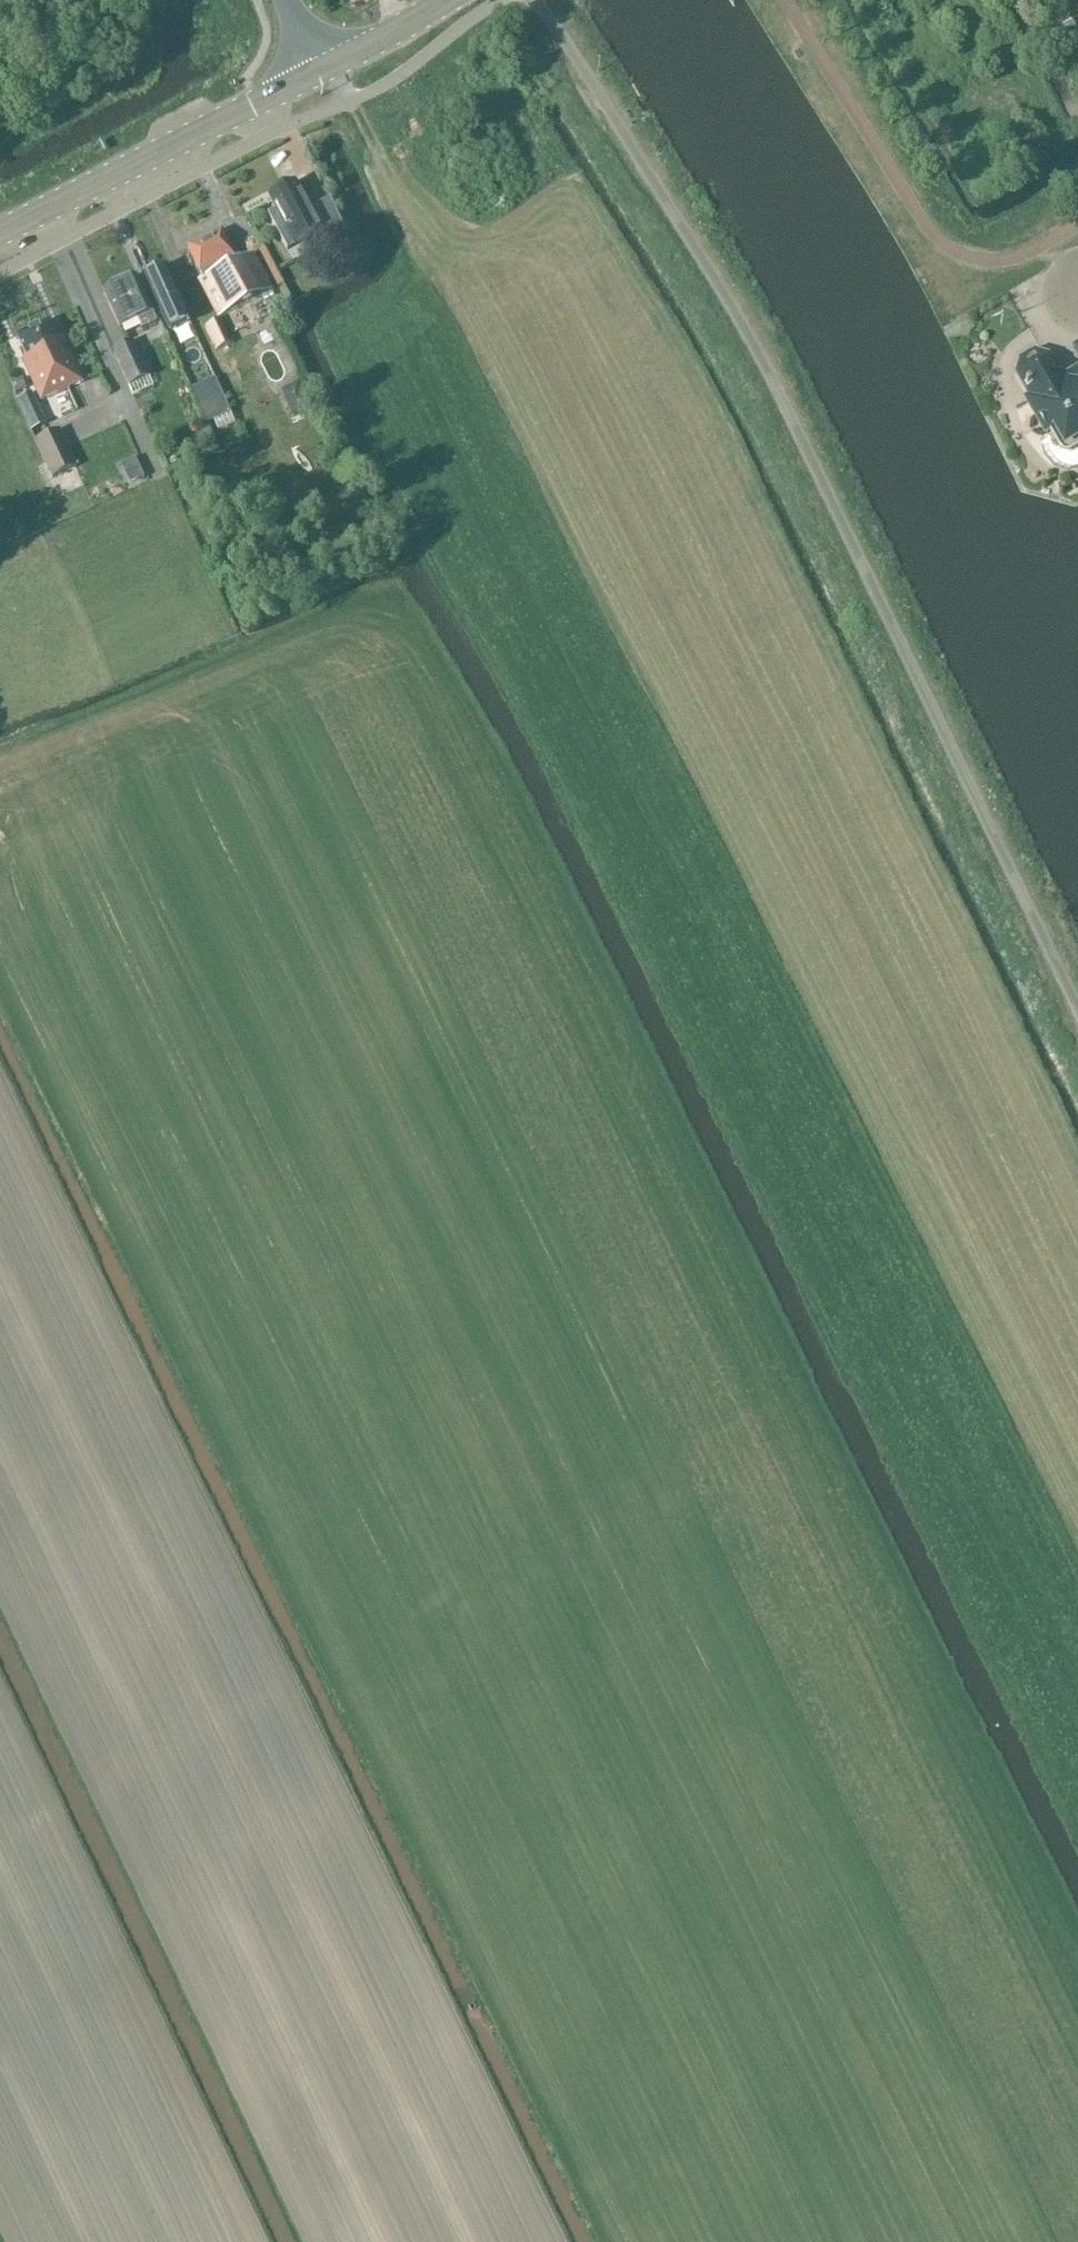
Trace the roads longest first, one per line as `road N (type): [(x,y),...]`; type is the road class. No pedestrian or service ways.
road 1 (tertiary): [(0,235),(323,73)]
road 2 (tertiary): [(323,73),(453,0)]

